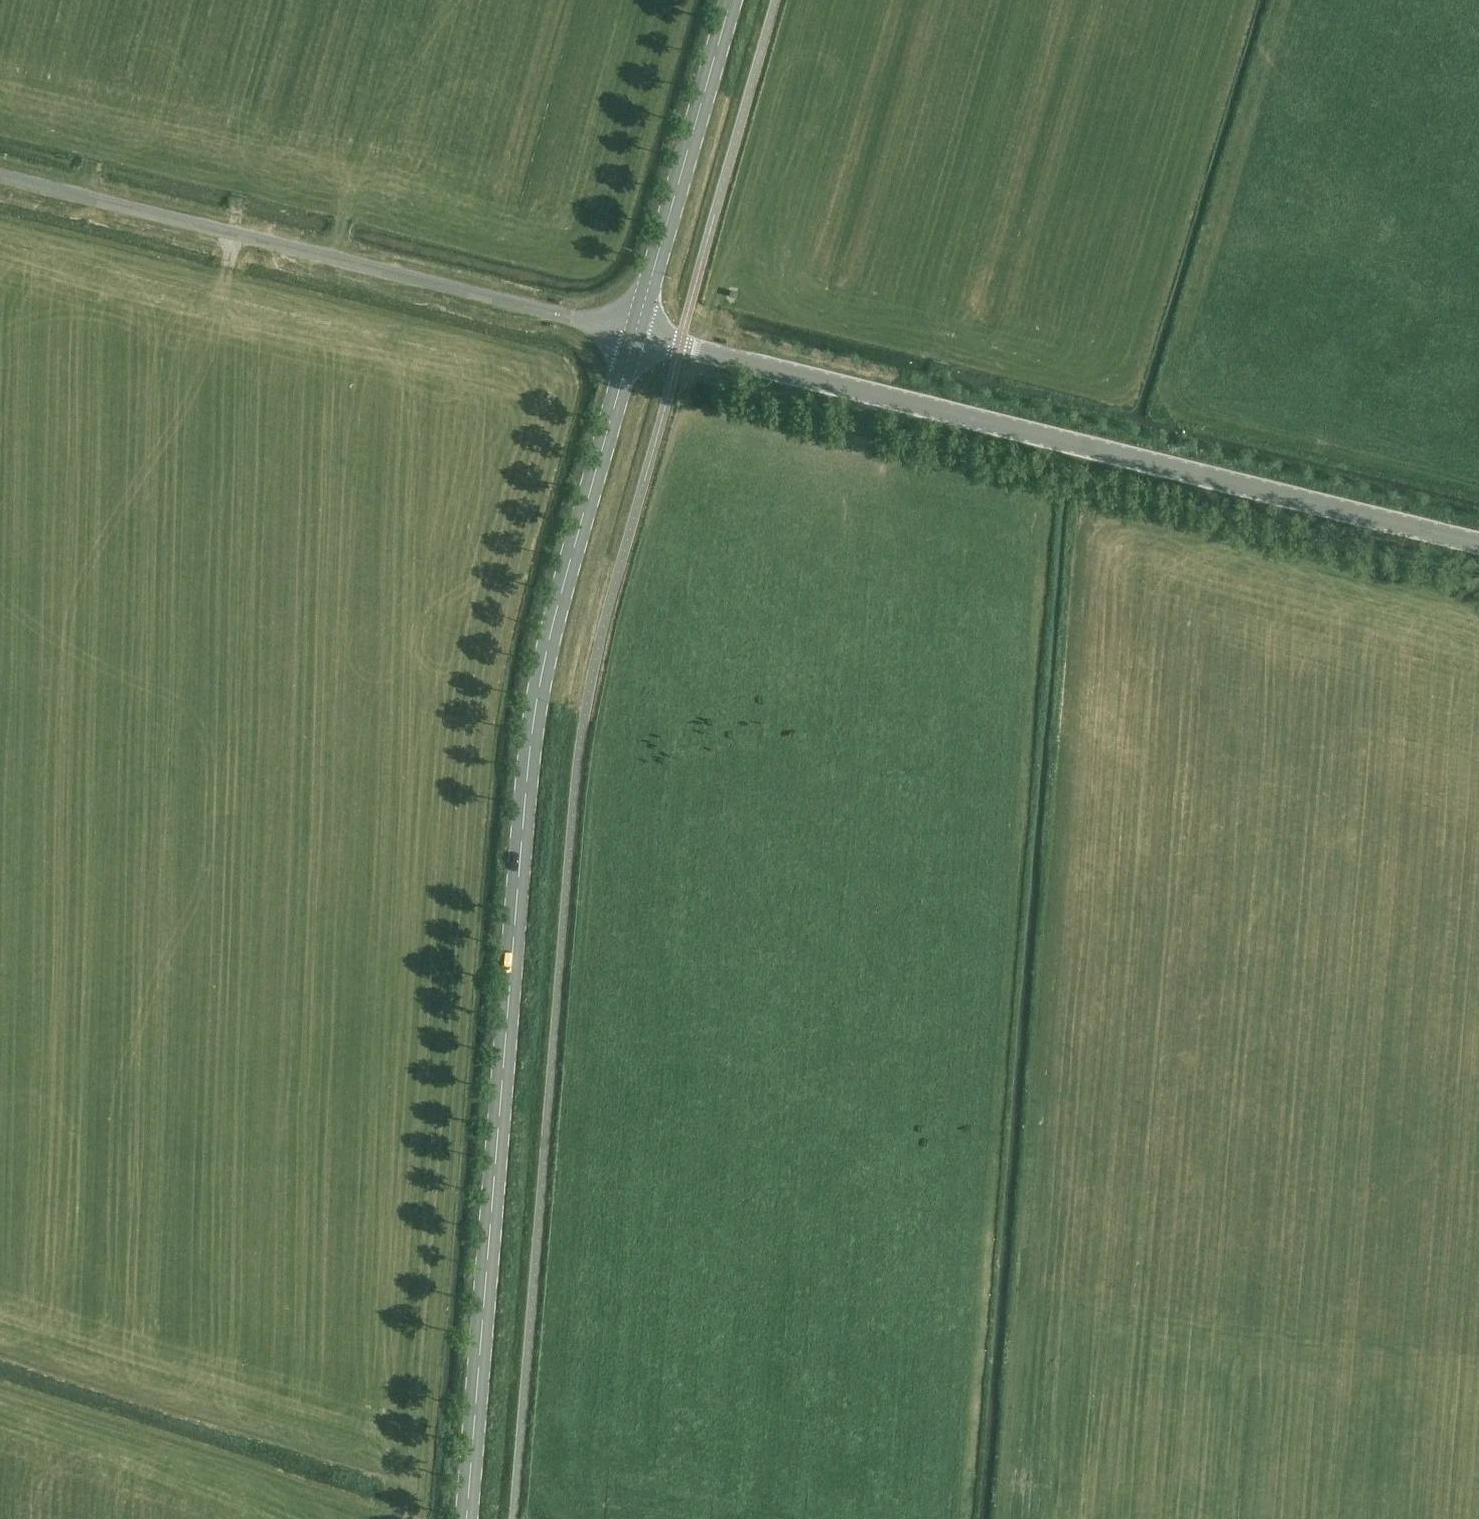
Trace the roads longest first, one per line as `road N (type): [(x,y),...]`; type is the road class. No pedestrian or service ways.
road 1 (tertiary): [(466,1518),(530,784),(550,660),(636,333)]
road 2 (unclassified): [(1478,542),(636,333)]
road 3 (unclassified): [(636,333),(0,176)]
road 4 (tertiary): [(636,333),(734,0)]

